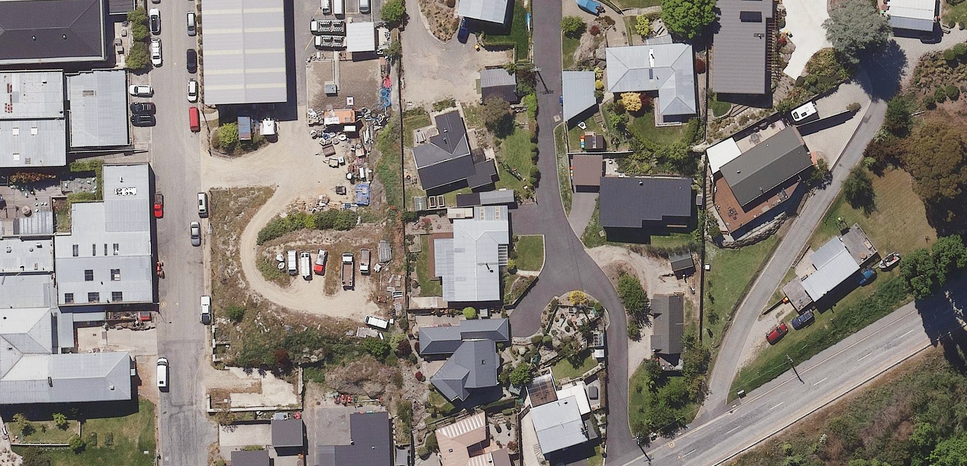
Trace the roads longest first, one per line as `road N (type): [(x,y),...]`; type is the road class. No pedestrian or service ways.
road 1 (residential): [(169,0),(179,465)]
road 2 (residential): [(665,465),(966,300)]

